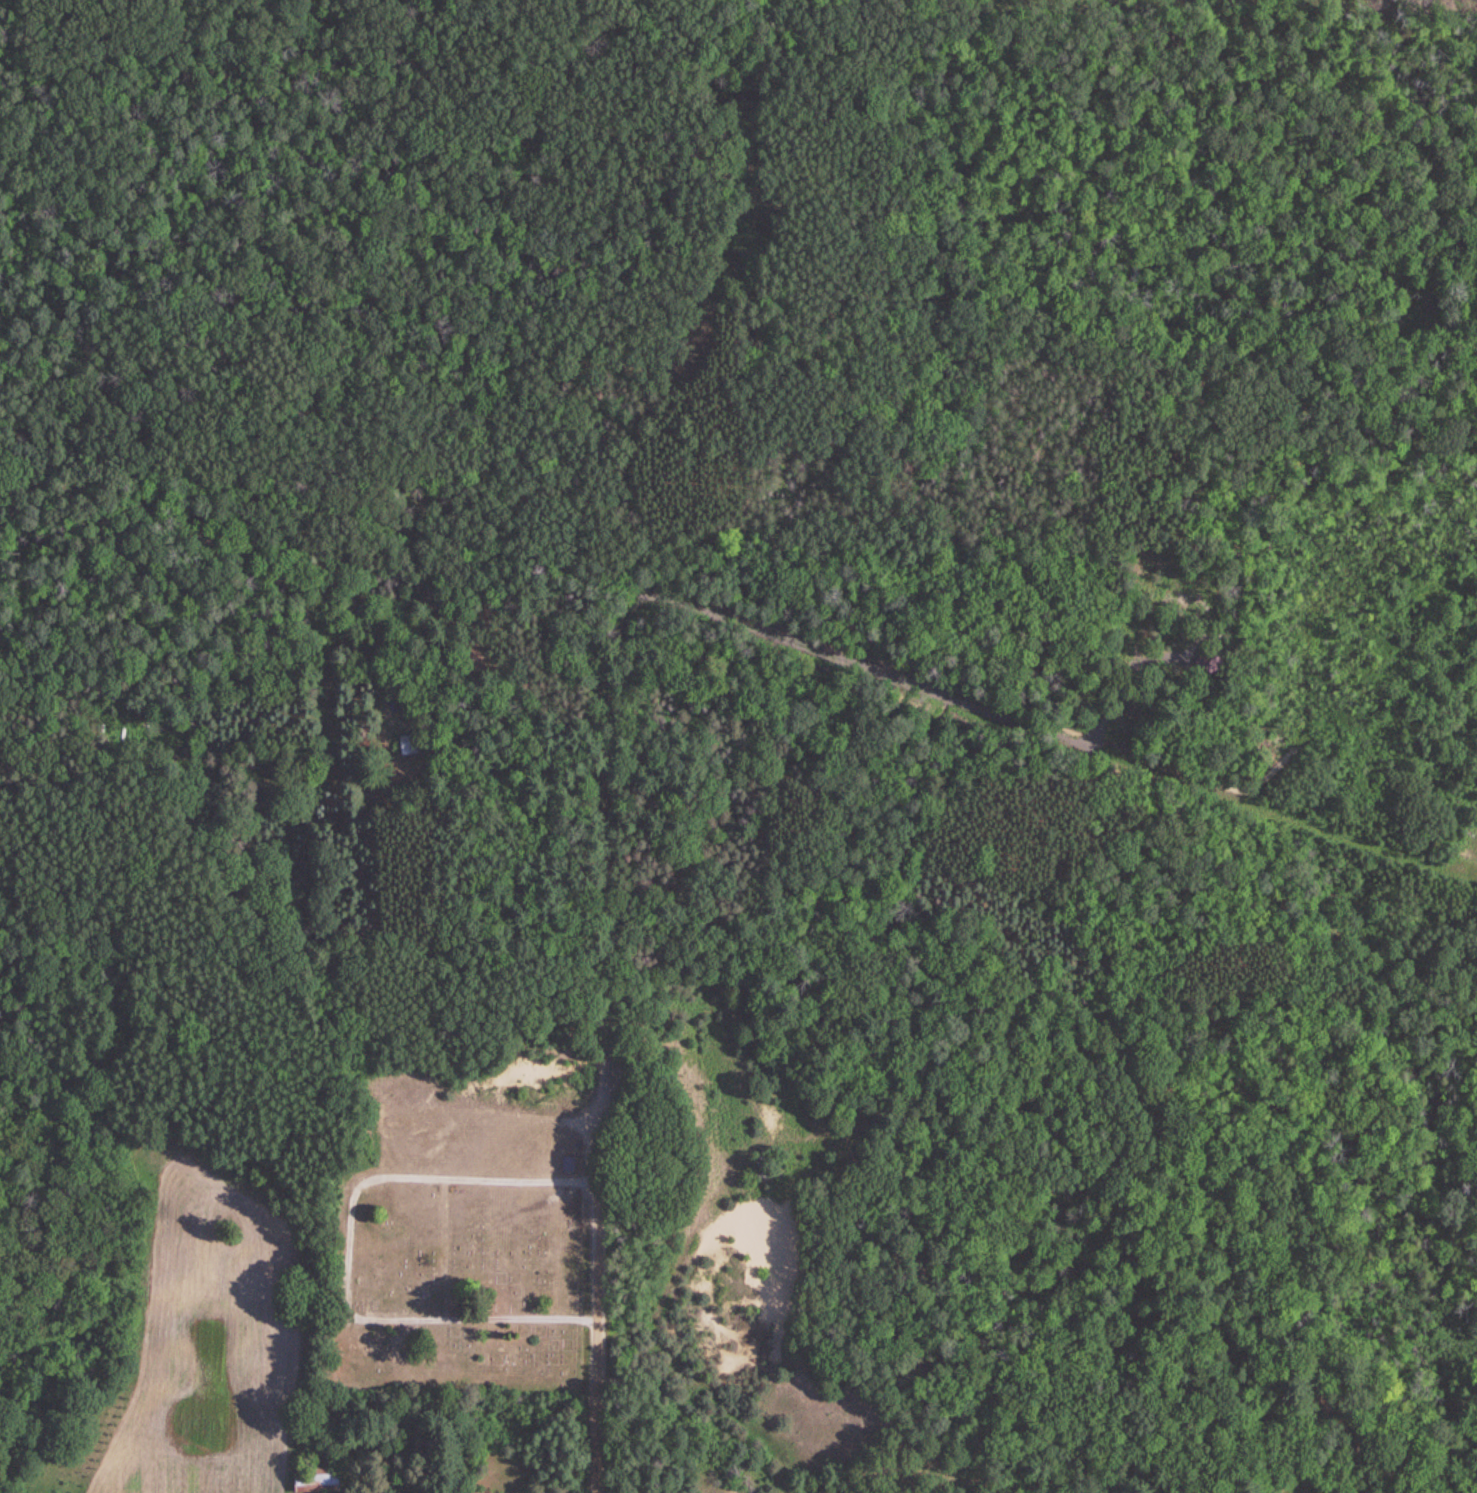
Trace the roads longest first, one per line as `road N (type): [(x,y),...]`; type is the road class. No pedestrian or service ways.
road 1 (residential): [(600,1492),(608,958)]

